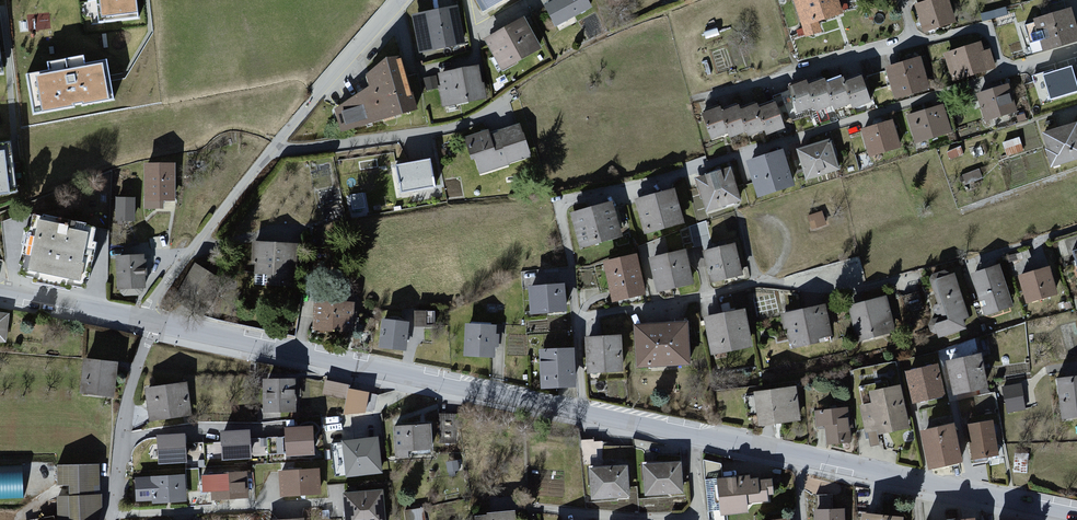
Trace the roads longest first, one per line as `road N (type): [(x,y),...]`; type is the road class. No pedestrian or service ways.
road 1 (residential): [(1007,74),(561,205),(581,321)]
road 2 (residential): [(585,415),(150,326)]
road 3 (residential): [(400,0),(150,305),(150,326)]
road 4 (residential): [(1007,74),(989,29),(708,99)]
road 5 (residential): [(1076,231),(869,291),(761,283)]
road 6 (residential): [(109,518),(331,504)]
road 7 (residential): [(150,326),(124,416),(109,518)]
road 8 (residential): [(761,283),(581,321)]
road 9 (residential): [(700,508),(688,518),(612,519),(543,510)]
road 10 (residential): [(150,326),(0,295)]
road 11 (residential): [(1039,508),(919,483)]
road 12 (residential): [(919,483),(800,459)]

